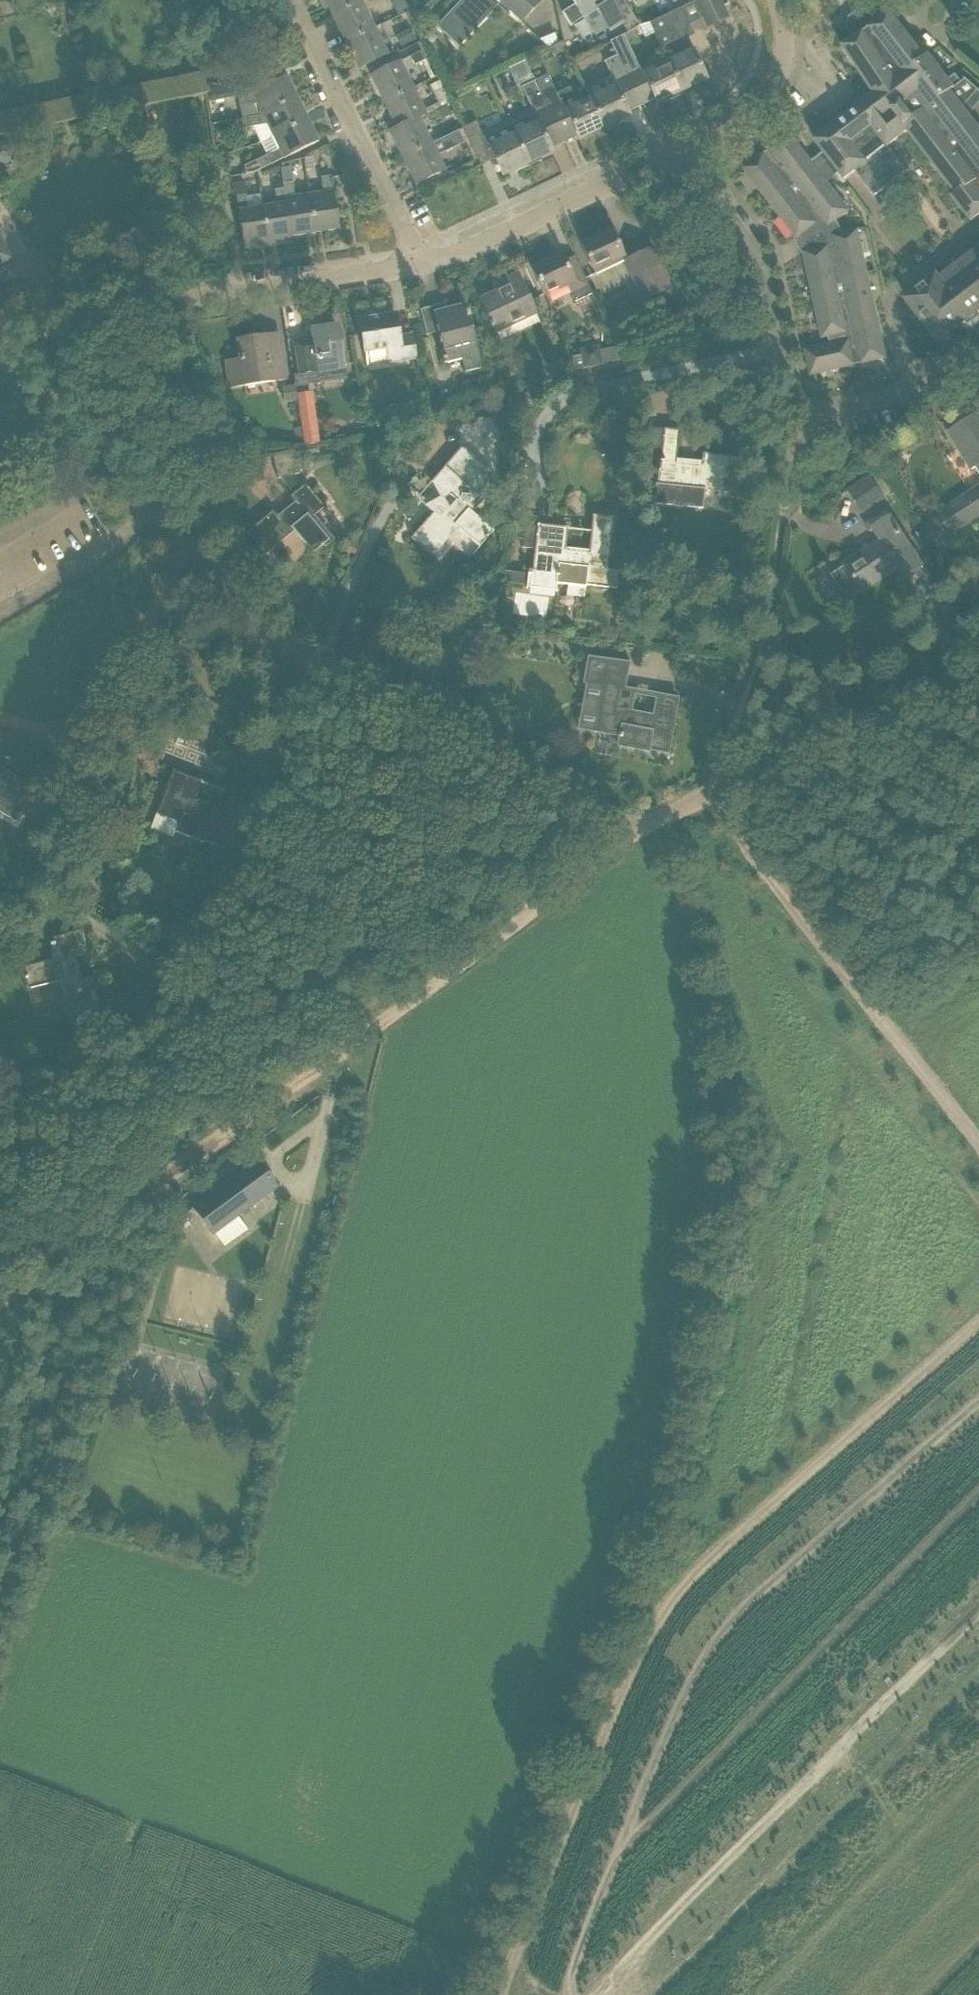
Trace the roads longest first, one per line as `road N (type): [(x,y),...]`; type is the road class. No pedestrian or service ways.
road 1 (track): [(978,1321),(633,1623),(513,1994)]
road 2 (residential): [(943,359),(896,389),(784,415),(769,275),(692,145)]
road 3 (track): [(0,1300),(351,1039)]
road 4 (unclassified): [(640,830),(260,632)]
road 5 (track): [(712,793),(887,1028),(978,1128)]
road 6 (residential): [(0,330),(419,268)]
road 7 (unclassified): [(351,1039),(260,632)]
road 8 (residential): [(640,830),(978,646)]
road 9 (track): [(640,830),(351,1039)]
road 10 (residential): [(419,268),(692,145)]
road 11 (residential): [(419,268),(293,0)]
road 12 (residential): [(0,713),(66,722),(190,551)]
road 13 (unclassified): [(190,551),(0,355)]
road 14 (residential): [(692,145),(753,111),(768,91),(784,40),(779,0)]
road 15 (track): [(263,1107),(163,971)]

